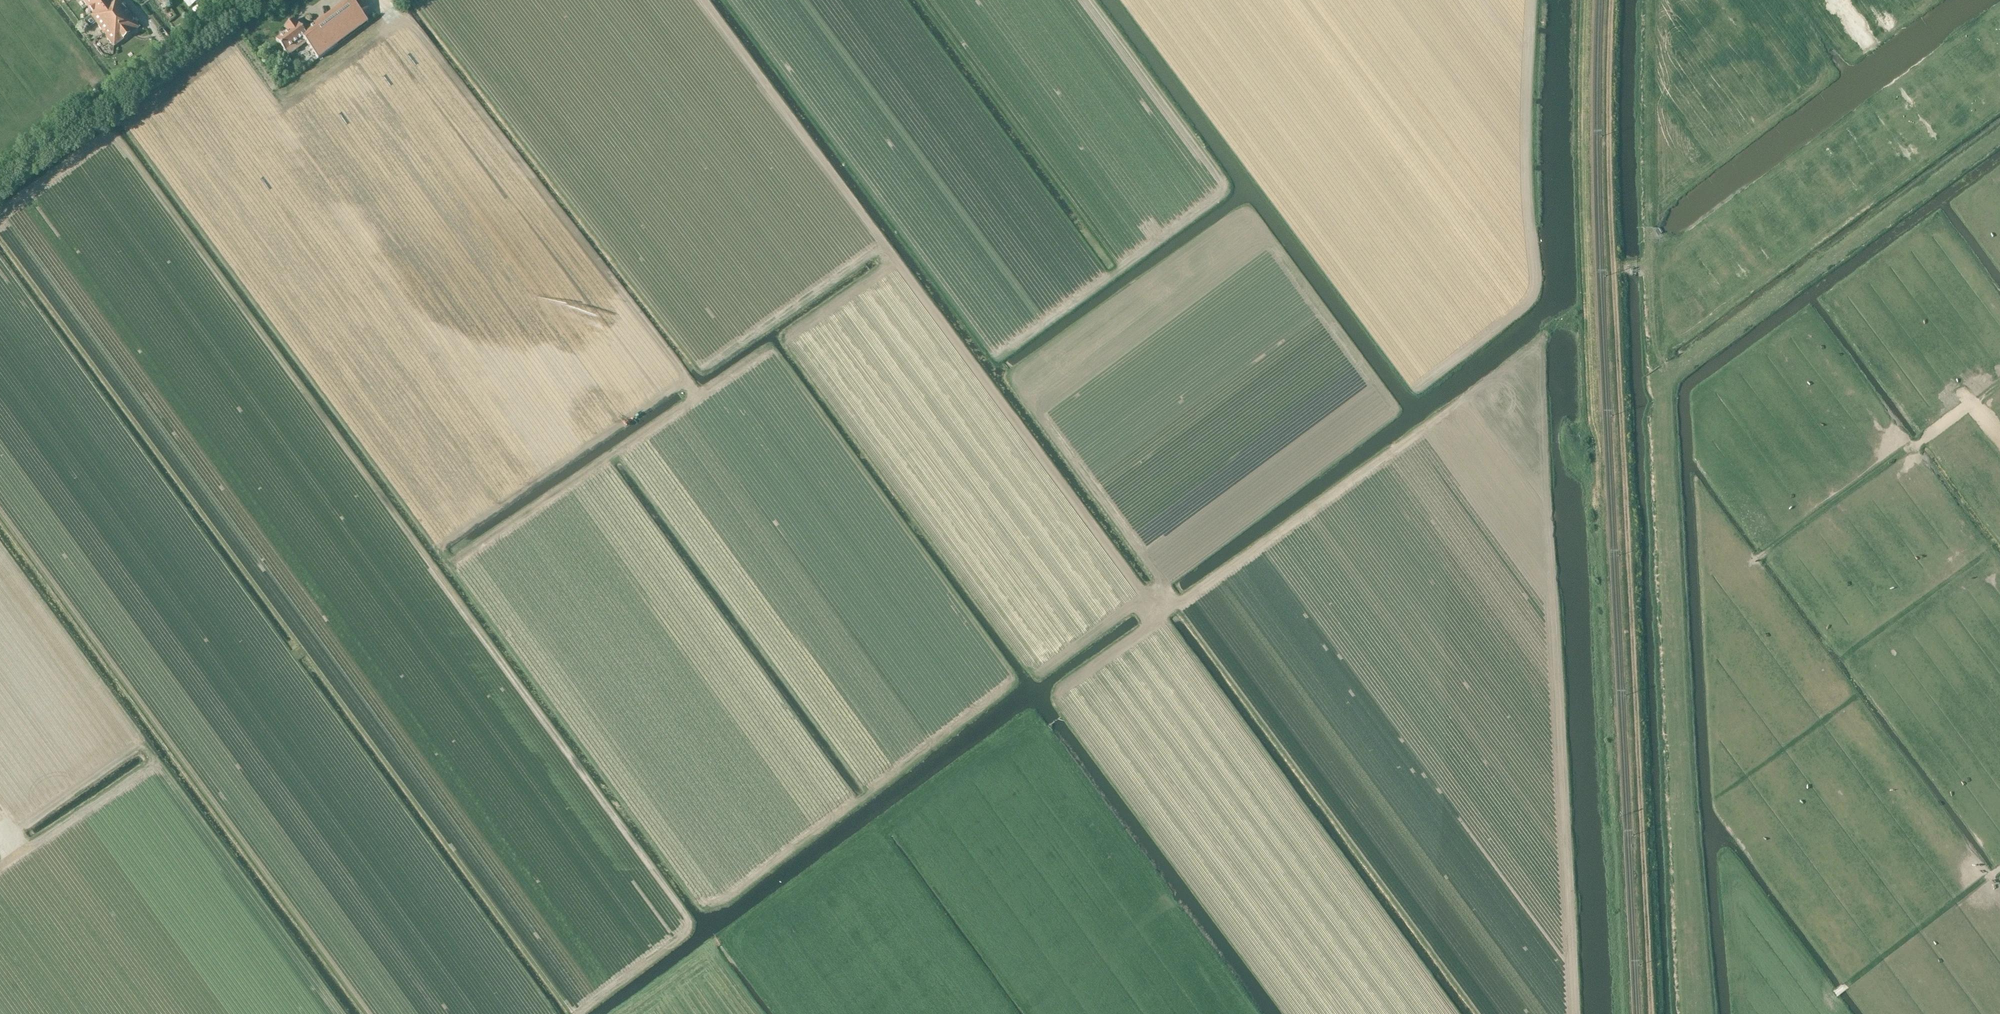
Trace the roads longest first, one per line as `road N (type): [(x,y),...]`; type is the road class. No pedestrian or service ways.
road 1 (track): [(1704,1013),(1663,380),(1999,135)]
road 2 (track): [(1543,444),(1576,1013)]
road 3 (unclassified): [(0,185),(252,0)]
road 4 (track): [(34,0),(114,100)]

